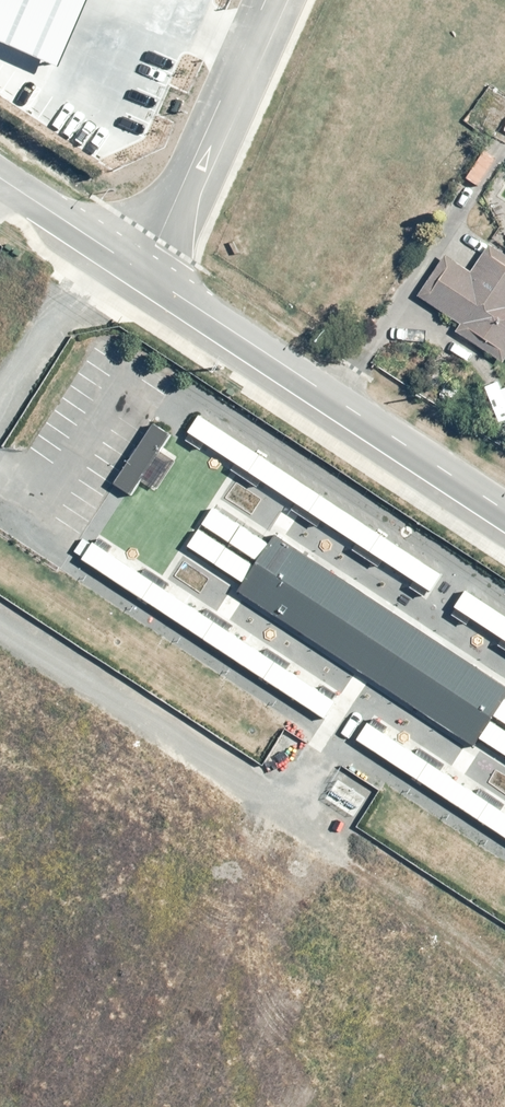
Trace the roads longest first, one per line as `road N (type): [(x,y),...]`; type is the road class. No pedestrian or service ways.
road 1 (unclassified): [(136,271),(504,512)]
road 2 (unclassified): [(136,271),(265,0)]
road 3 (unclassified): [(0,181),(136,271)]

